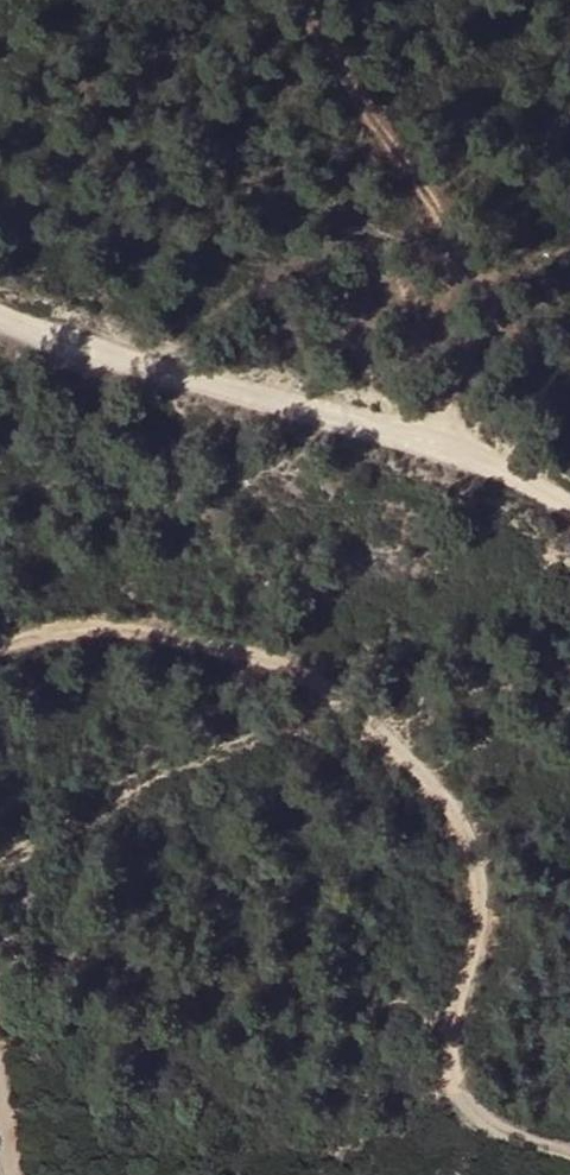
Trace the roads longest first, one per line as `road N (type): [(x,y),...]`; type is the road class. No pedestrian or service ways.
road 1 (track): [(0,652),(93,628),(185,636),(268,658),(345,697),(425,765),(478,871),(479,951),(456,1003),(455,1089),(478,1117),(569,1147)]
road 2 (track): [(569,512),(463,453),(232,393),(0,309)]
road 3 (track): [(292,0),(417,173),(449,250),(424,345),(438,446)]

